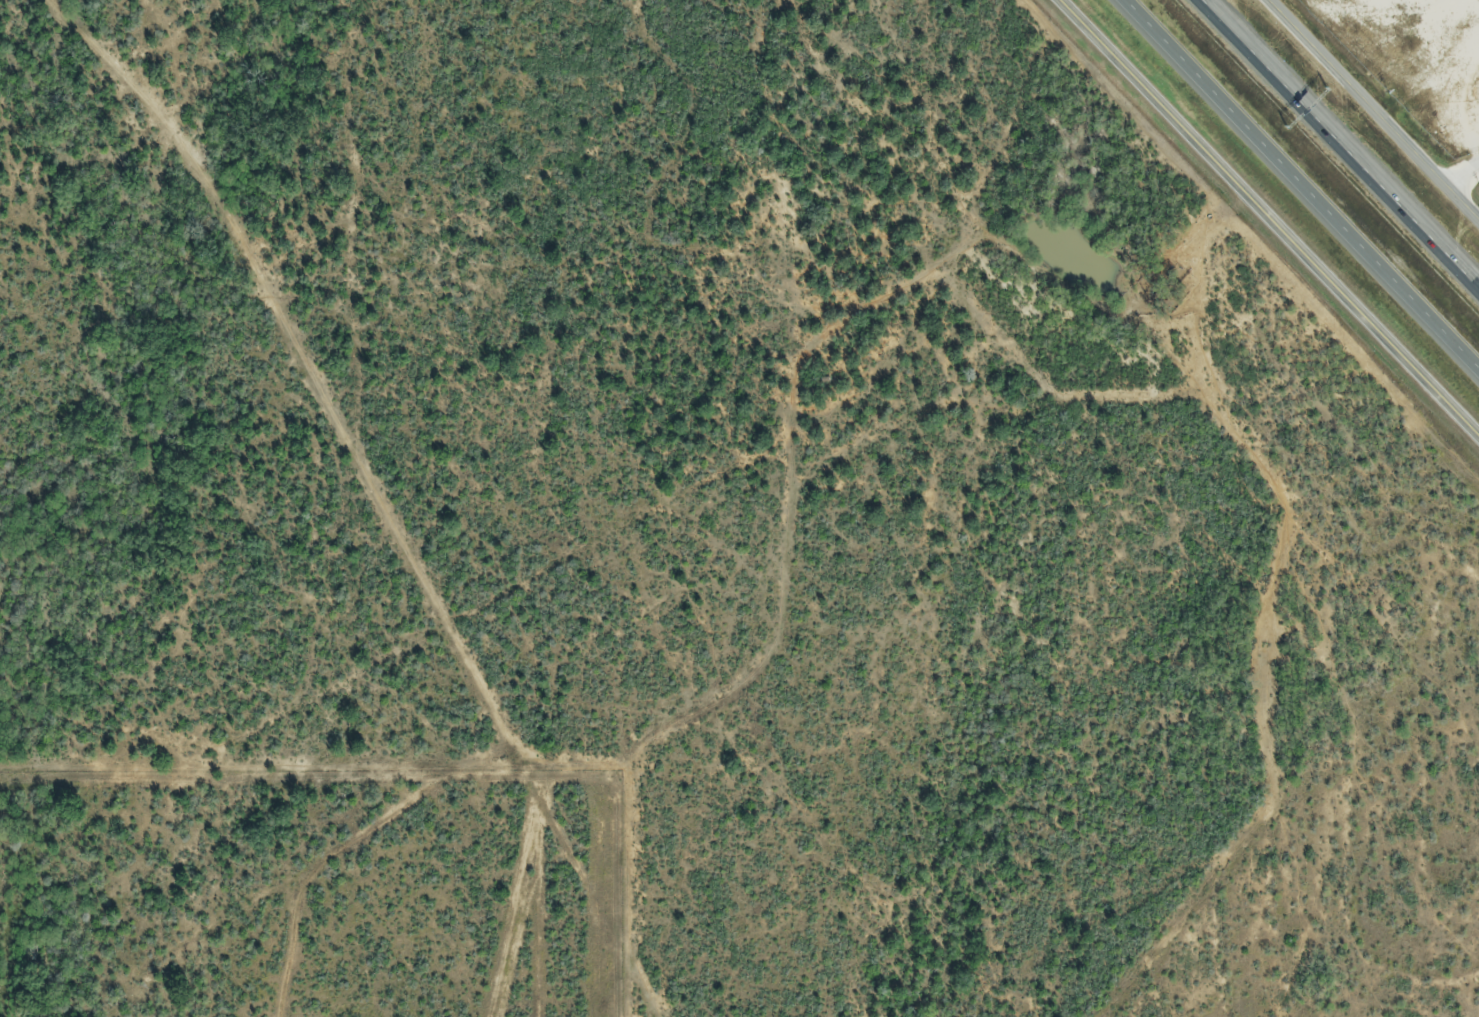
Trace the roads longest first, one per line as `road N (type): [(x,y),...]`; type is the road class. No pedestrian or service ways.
road 1 (tertiary): [(1478,444),(1055,0)]
road 2 (motorway): [(1134,0),(1478,366)]
road 3 (motorway): [(1478,285),(1204,0)]
road 4 (tertiary): [(1478,208),(1278,0)]

